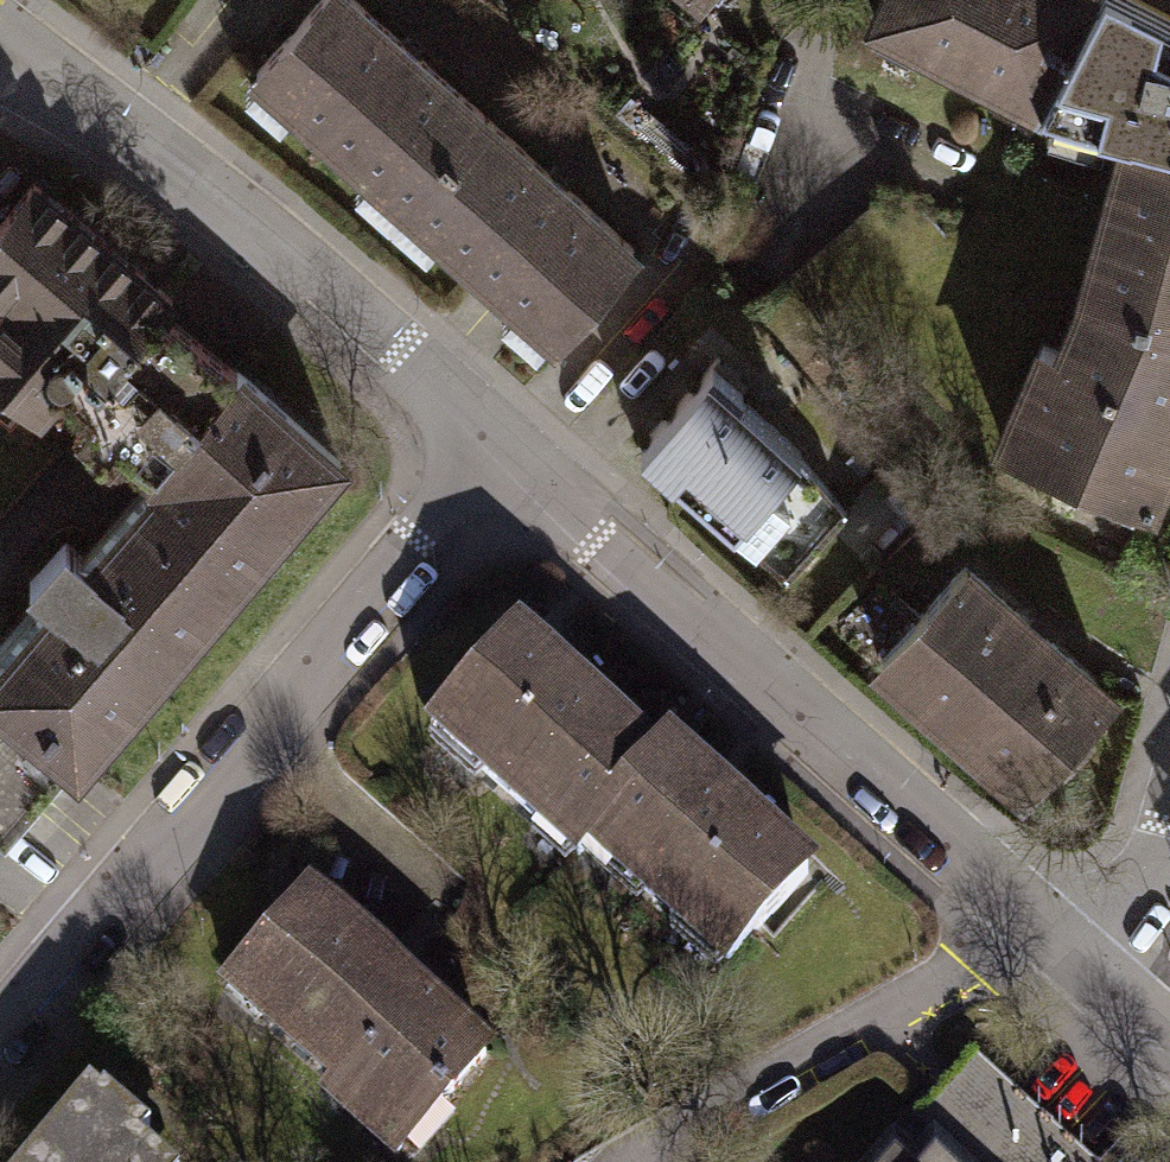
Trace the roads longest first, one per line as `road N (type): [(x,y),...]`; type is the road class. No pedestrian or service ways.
road 1 (residential): [(497,450),(1092,976)]
road 2 (residential): [(0,1030),(497,450)]
road 3 (residential): [(0,55),(133,141),(497,450)]
road 4 (residential): [(1169,767),(1116,935),(1092,976)]

